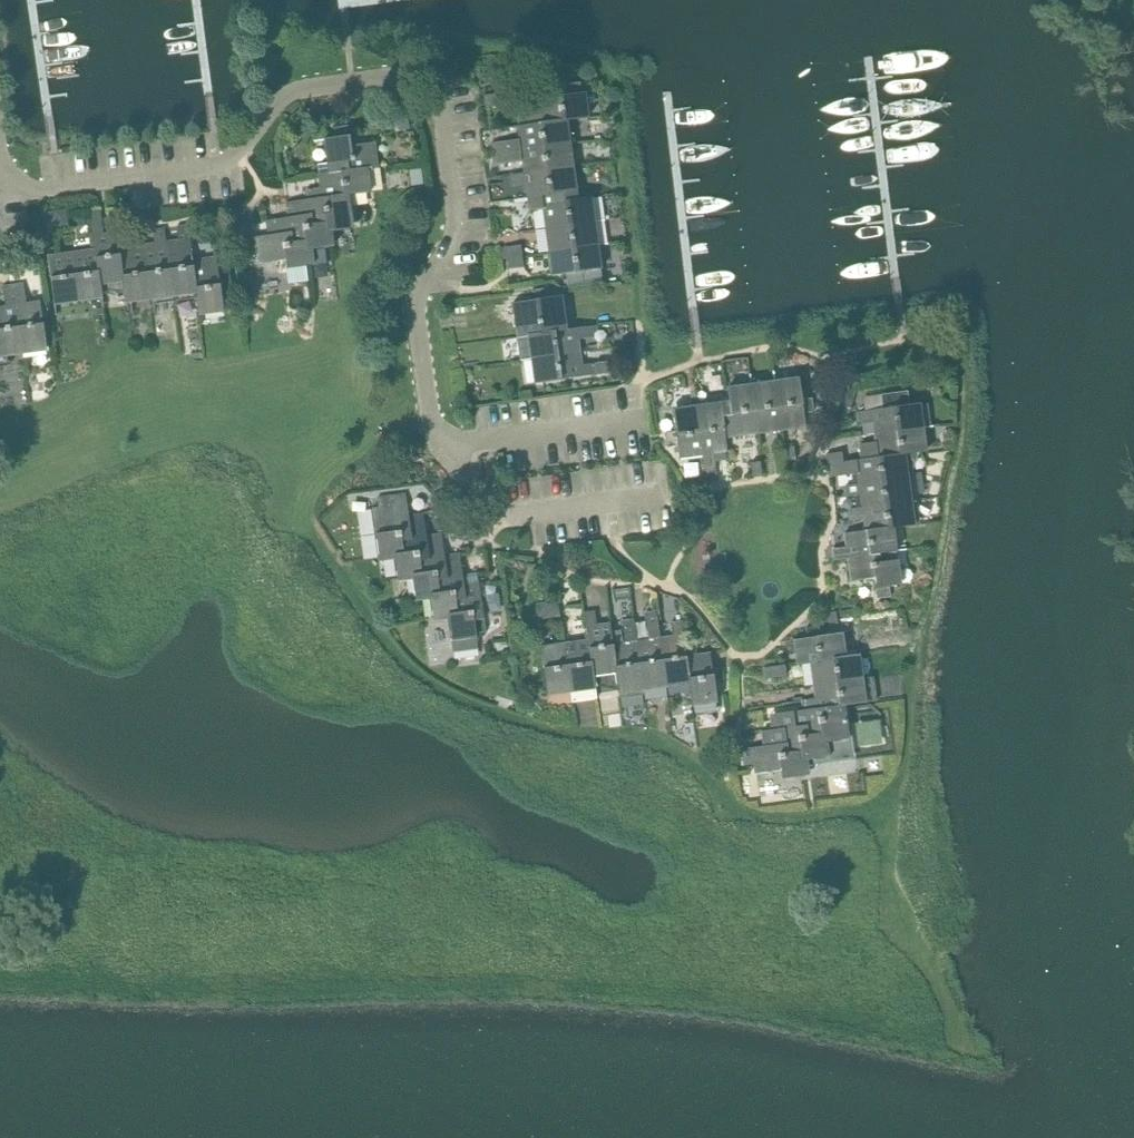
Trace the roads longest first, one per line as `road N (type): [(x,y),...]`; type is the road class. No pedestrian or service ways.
road 1 (residential): [(439,444),(415,315),(457,218),(440,106),(412,79),(287,97),(228,163),(33,192),(15,190),(0,174)]
road 2 (residential): [(656,496),(508,514),(439,444)]
road 3 (residential): [(439,444),(632,420)]

